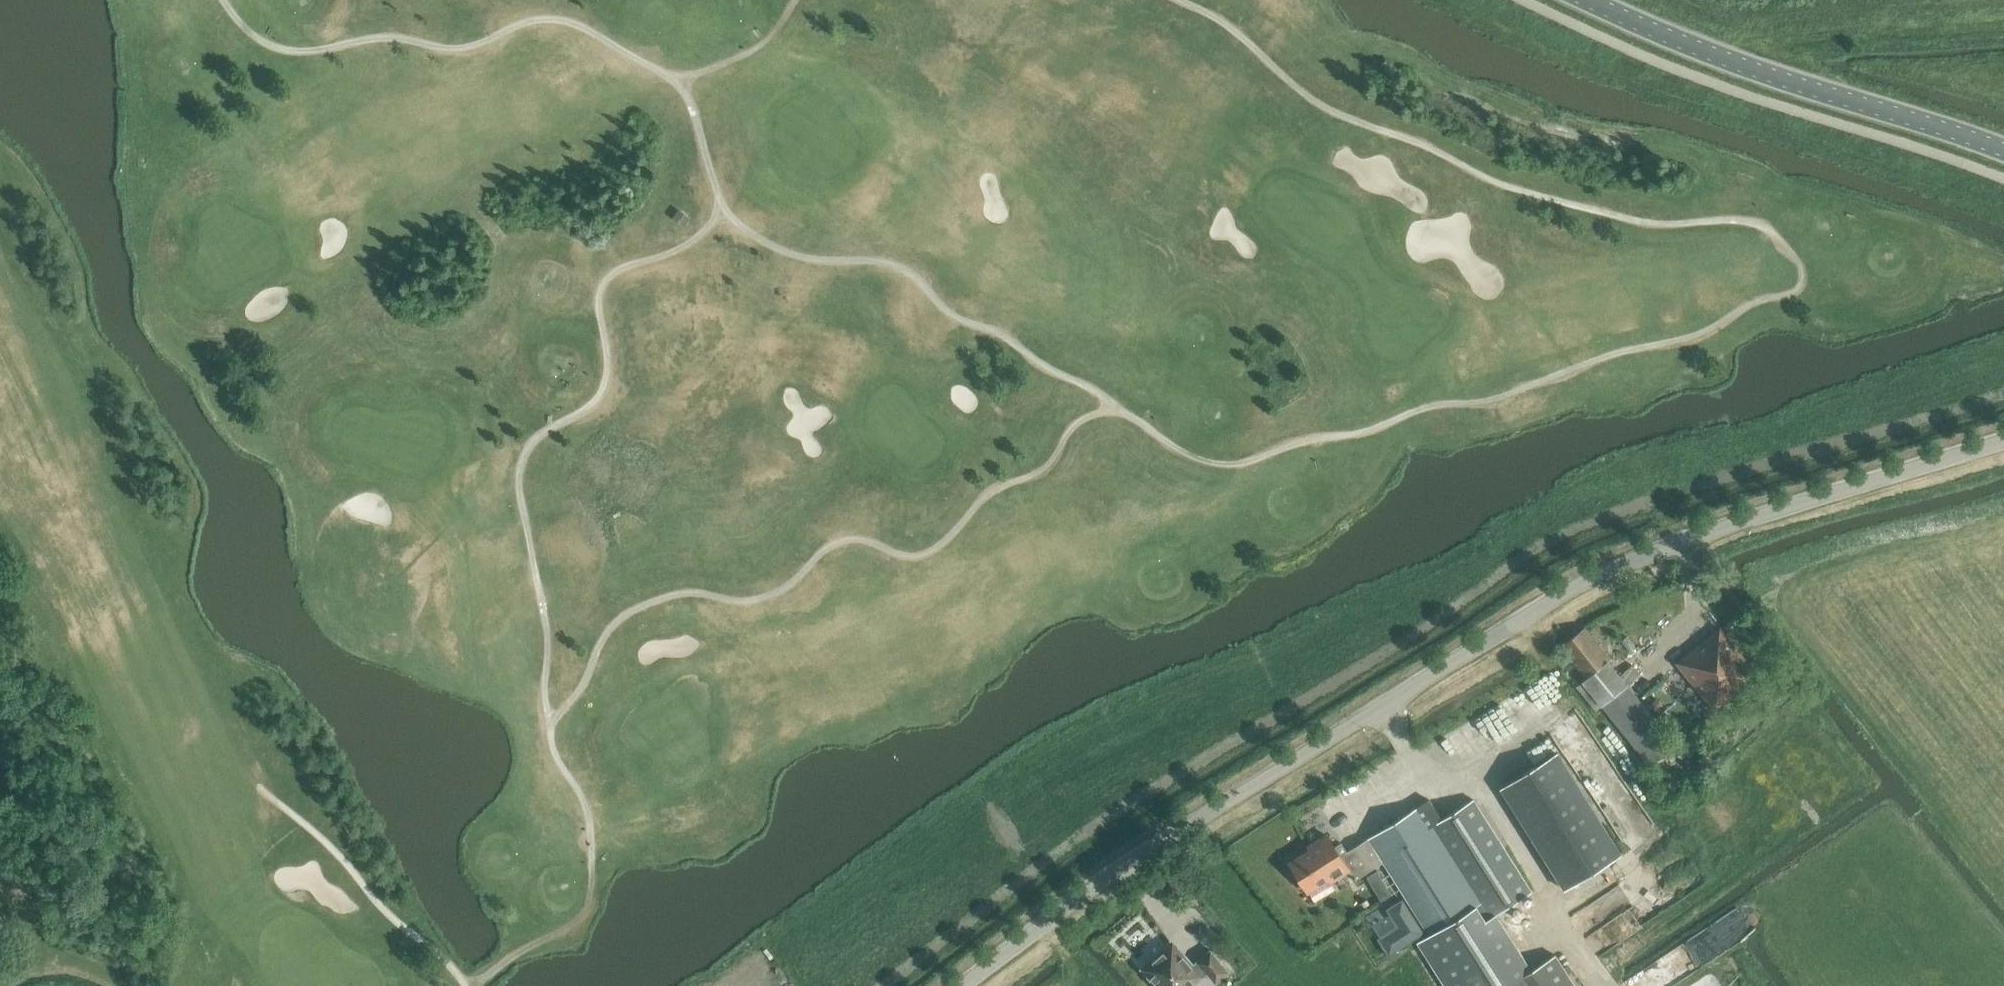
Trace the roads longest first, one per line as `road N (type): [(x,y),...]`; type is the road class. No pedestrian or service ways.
road 1 (unclassified): [(967,985),(1080,897),(1512,627),(1674,544),(2003,444)]
road 2 (tertiary): [(2003,147),(1748,70),(1583,0)]

